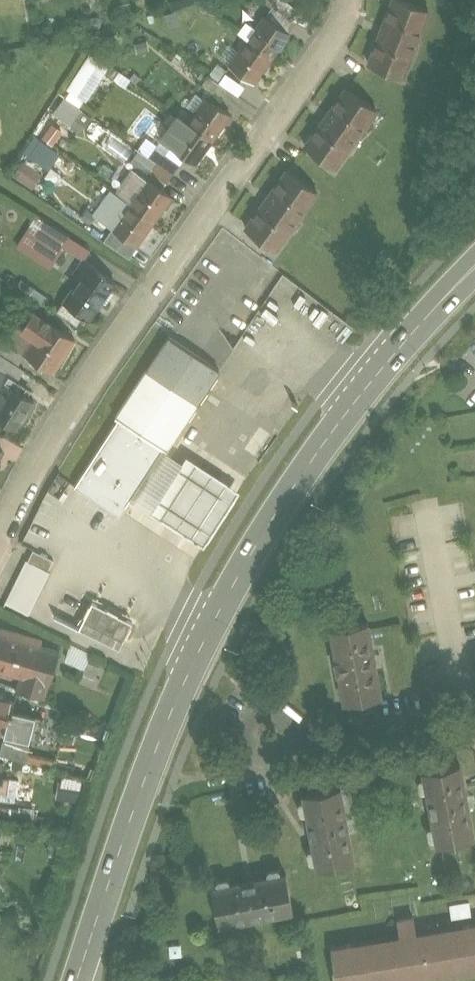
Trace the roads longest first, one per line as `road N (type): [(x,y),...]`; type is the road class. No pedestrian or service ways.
road 1 (secondary): [(474,260),(342,421),(240,577),(162,742),(81,980)]
road 2 (residential): [(0,511),(18,475),(333,35),(345,0)]
road 3 (residential): [(265,734),(310,745),(474,718)]

